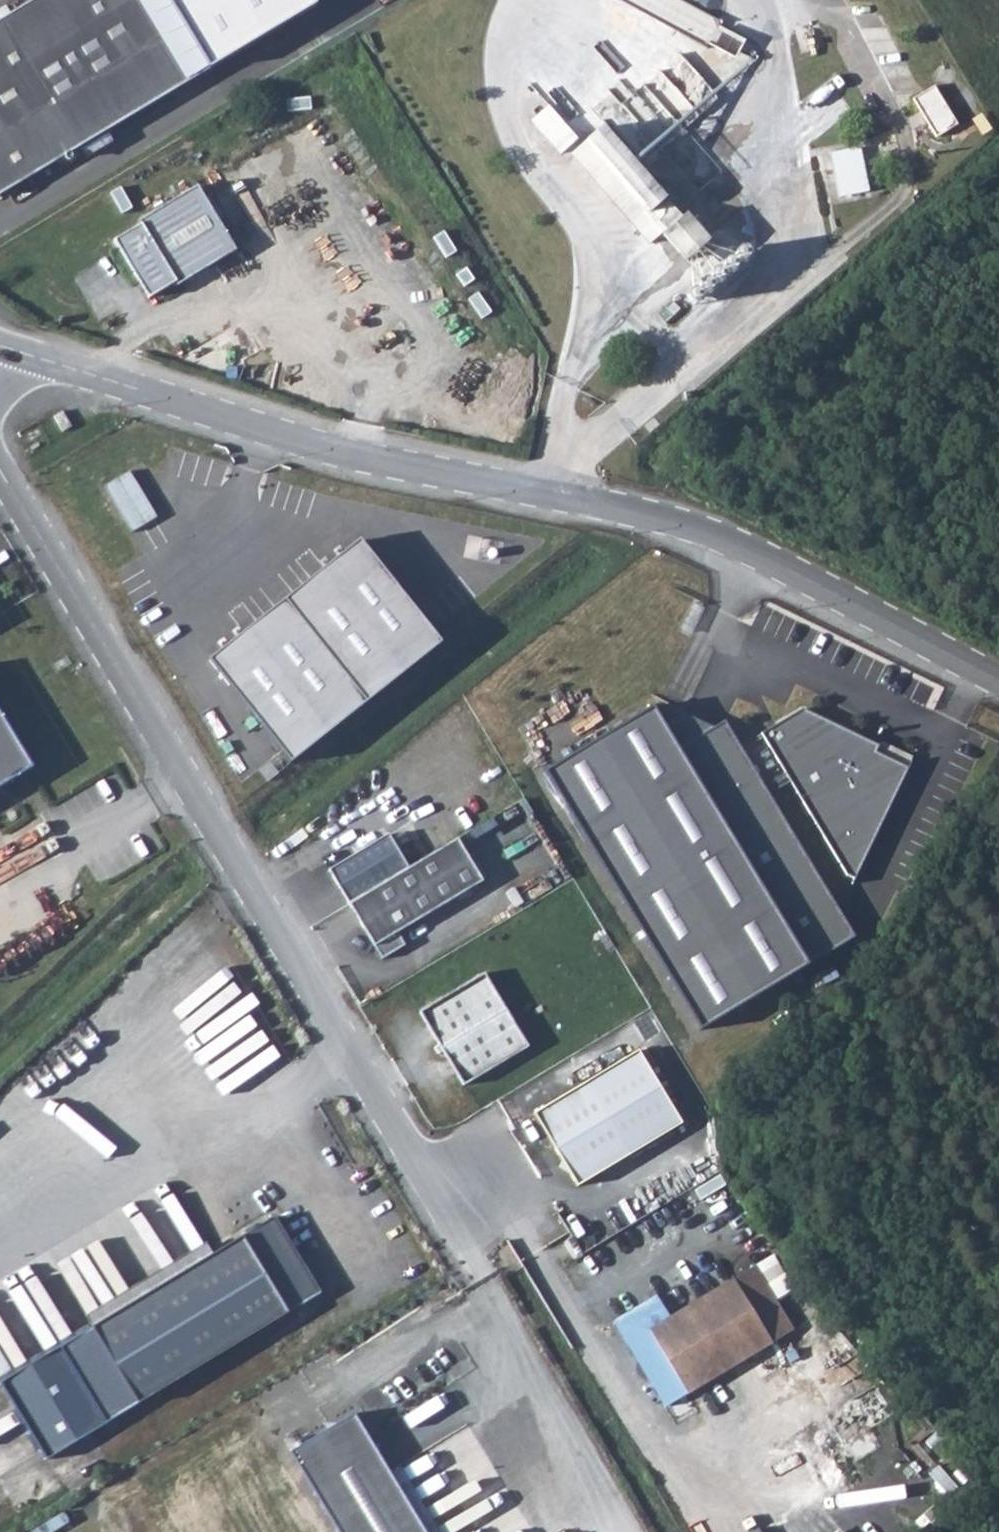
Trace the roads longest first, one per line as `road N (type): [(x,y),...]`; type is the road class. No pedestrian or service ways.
road 1 (unclassified): [(0,349),(324,450),(701,531),(998,683)]
road 2 (unclassified): [(0,475),(451,1225)]

